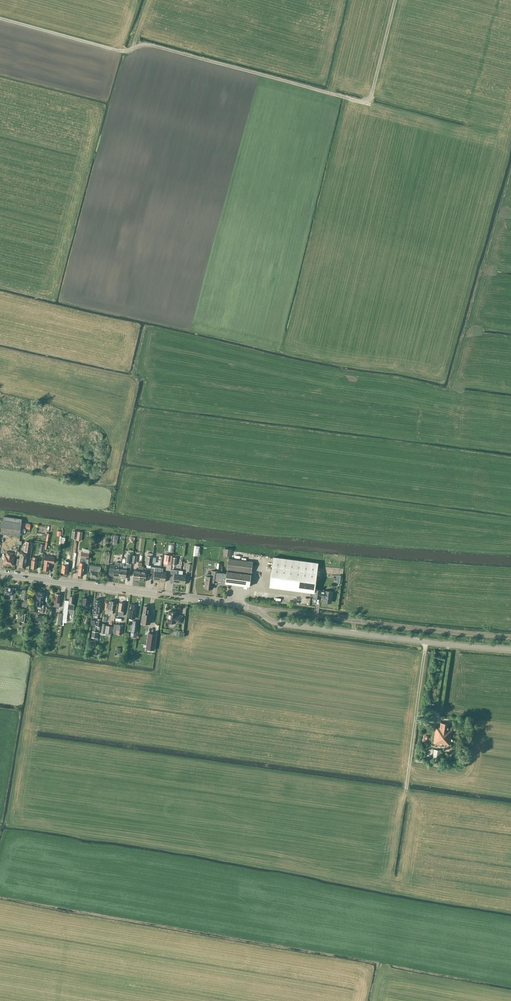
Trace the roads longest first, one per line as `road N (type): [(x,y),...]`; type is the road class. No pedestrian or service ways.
road 1 (residential): [(0,574),(250,608),(280,624)]
road 2 (unclassified): [(280,624),(510,650)]

